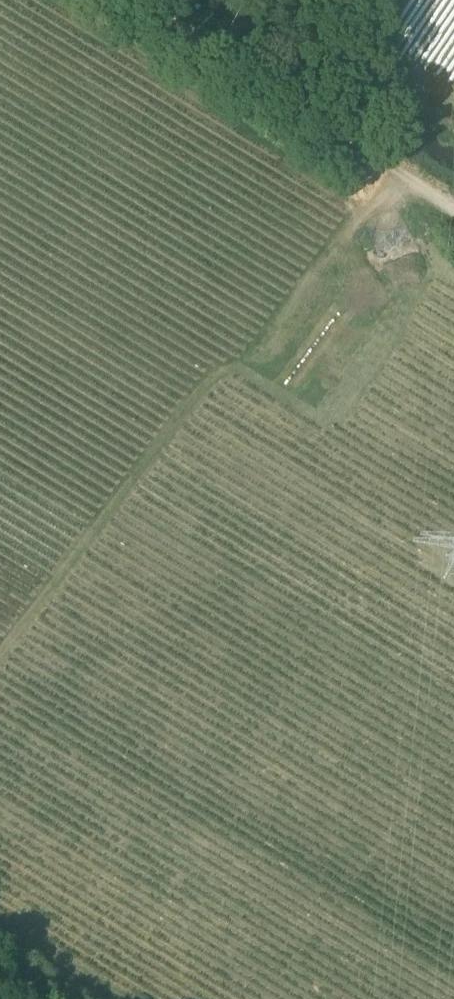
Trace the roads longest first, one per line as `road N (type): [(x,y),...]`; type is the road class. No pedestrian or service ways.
road 1 (track): [(0,657),(375,161)]
road 2 (track): [(453,214),(133,0)]

